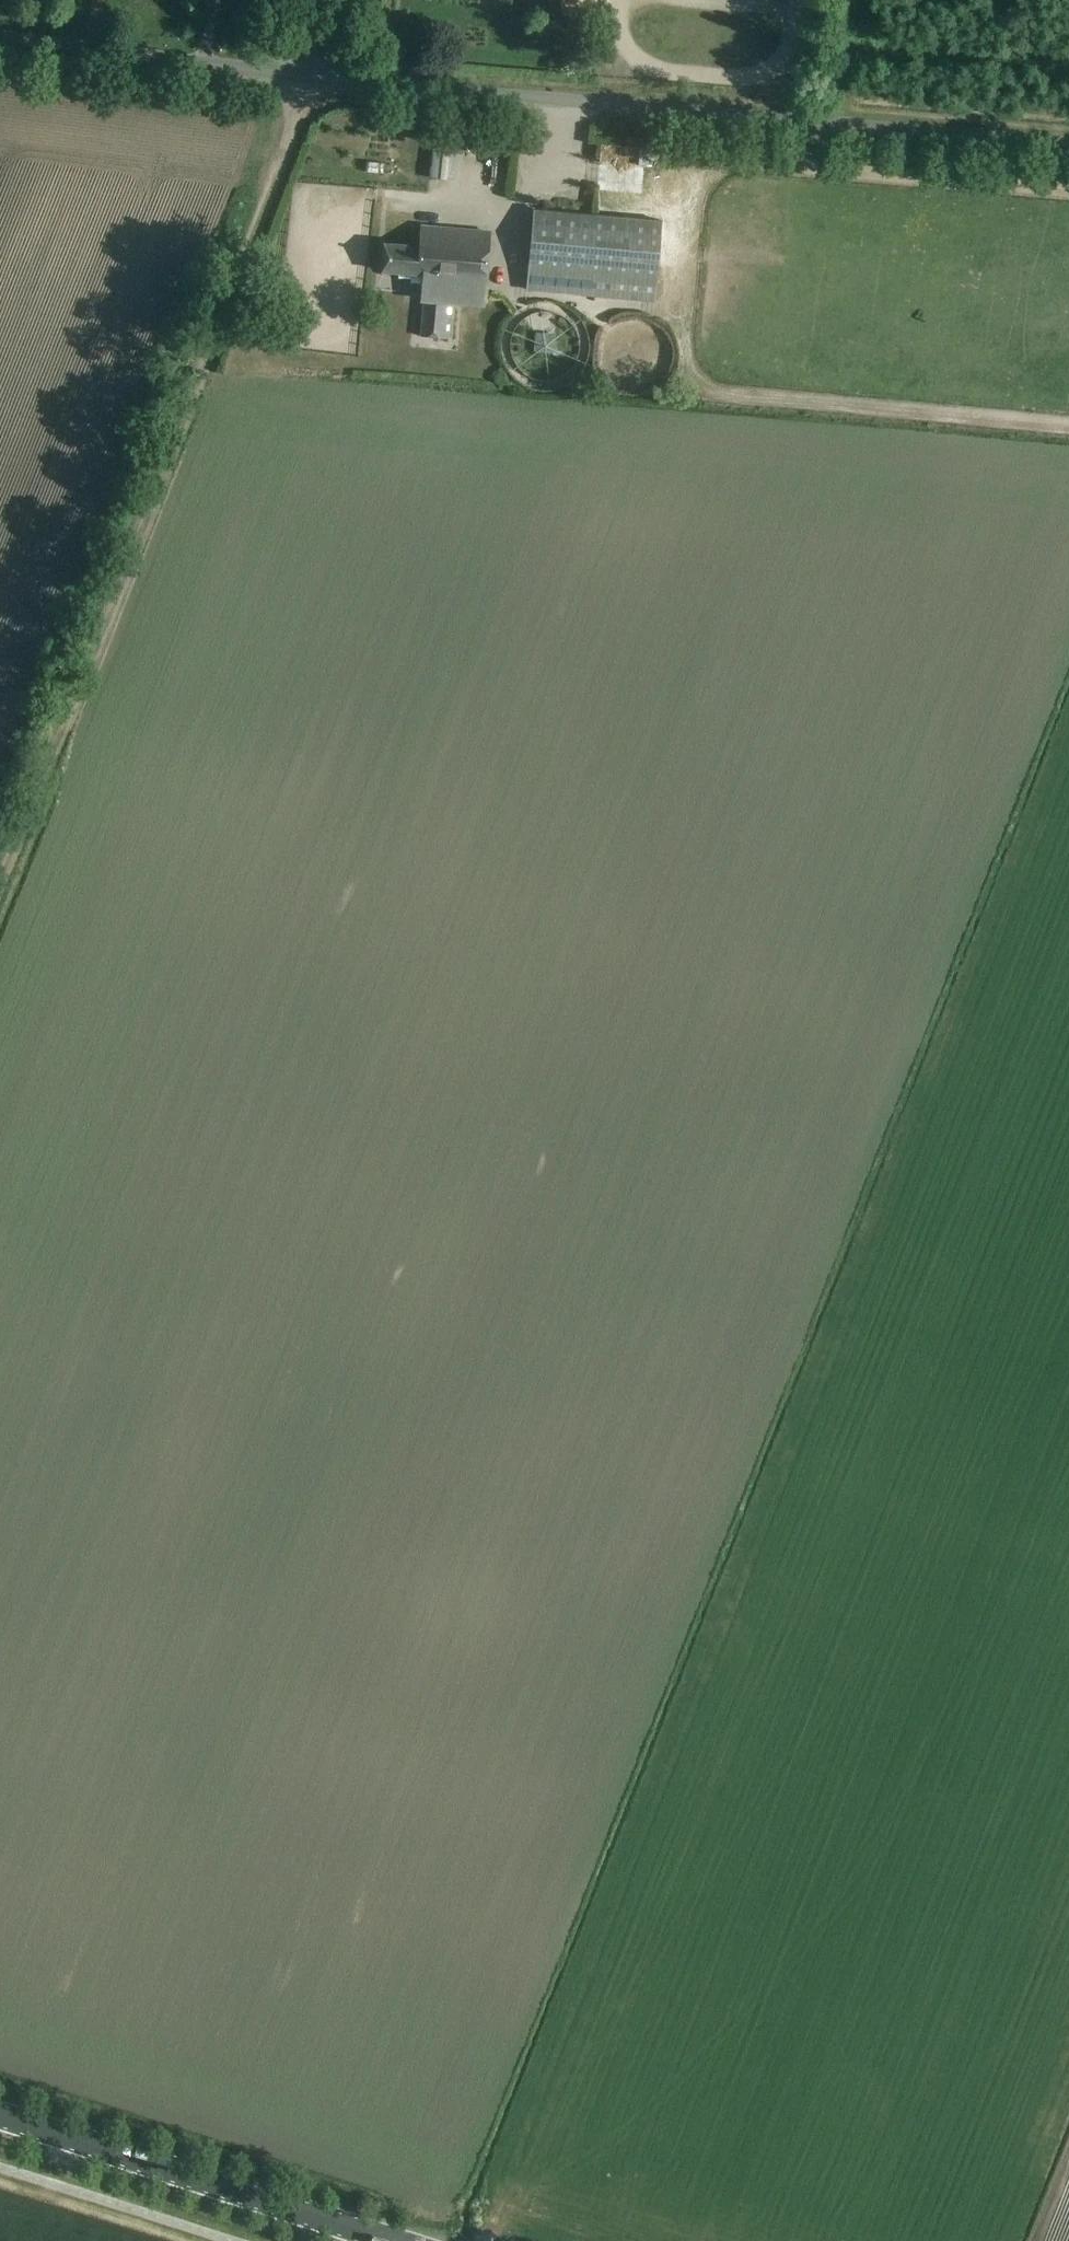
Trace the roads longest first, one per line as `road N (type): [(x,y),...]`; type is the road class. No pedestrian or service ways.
road 1 (track): [(0,871),(294,125),(300,76)]
road 2 (unclassified): [(1068,143),(300,76)]
road 3 (tertiary): [(396,2240),(0,2114)]
road 4 (unclassified): [(300,76),(0,37)]

